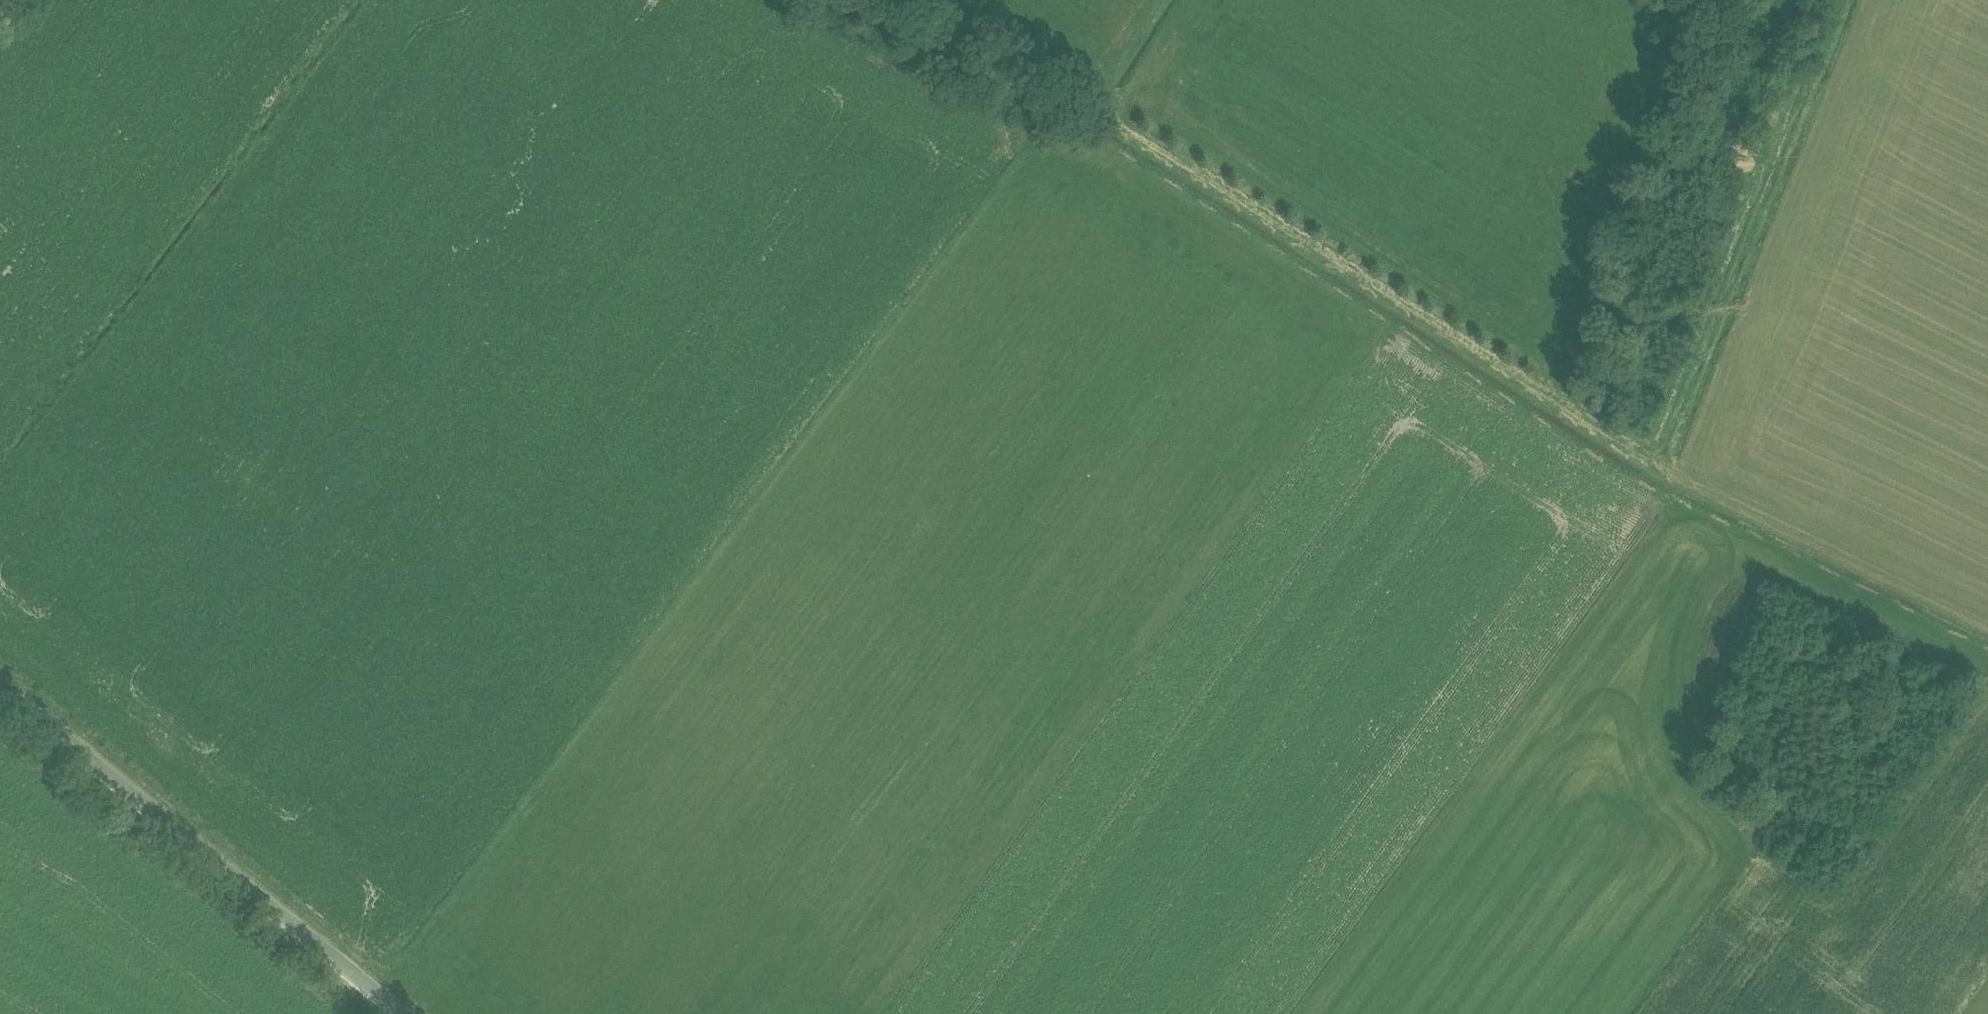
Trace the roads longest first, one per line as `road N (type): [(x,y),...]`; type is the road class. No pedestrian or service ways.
road 1 (track): [(1678,474),(1533,391),(1106,119)]
road 2 (unclassified): [(401,1013),(0,687)]
road 3 (track): [(1648,457),(1837,0)]

